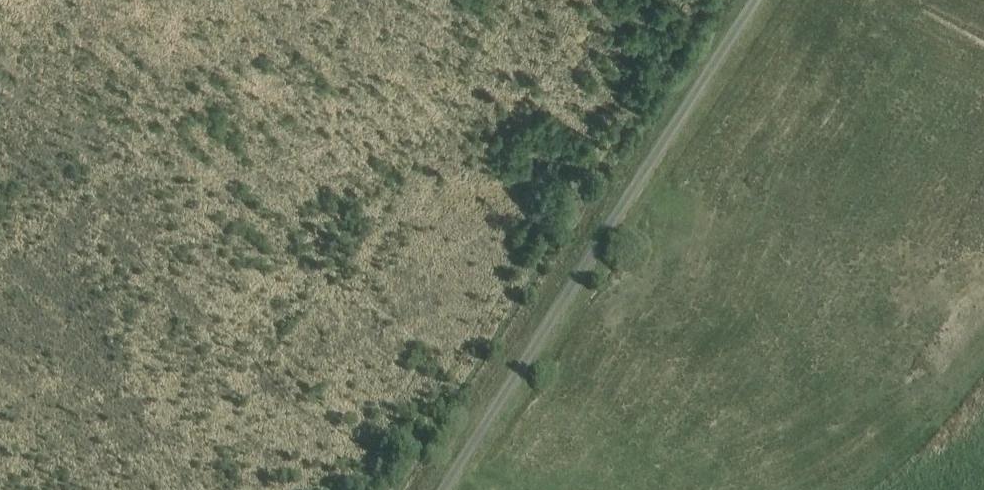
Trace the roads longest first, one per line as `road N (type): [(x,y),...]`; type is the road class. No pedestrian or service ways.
road 1 (track): [(444,489),(758,0)]

